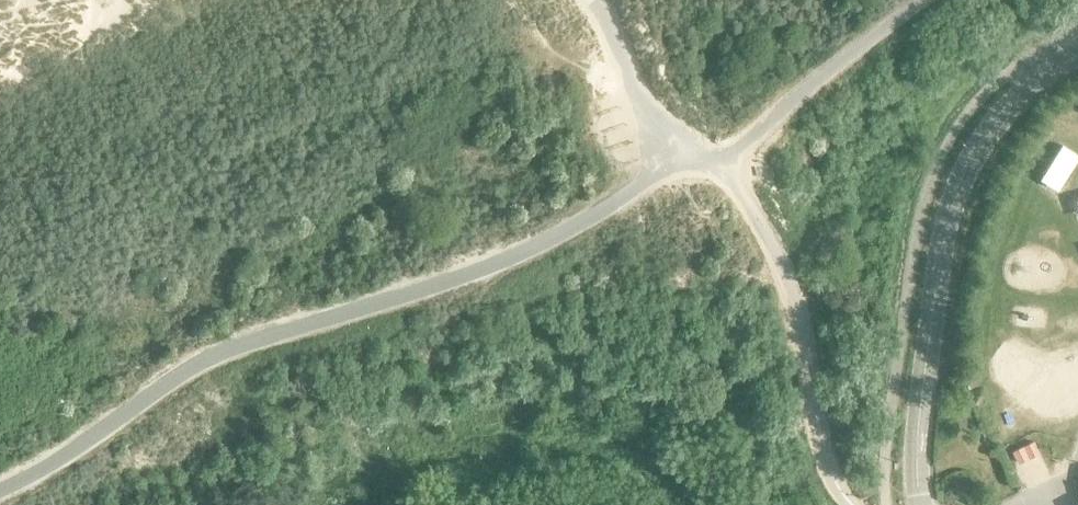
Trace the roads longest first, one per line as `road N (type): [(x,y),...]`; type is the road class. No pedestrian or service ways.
road 1 (tertiary): [(919,504),(921,388),(957,188),(1009,109),(1077,55)]

